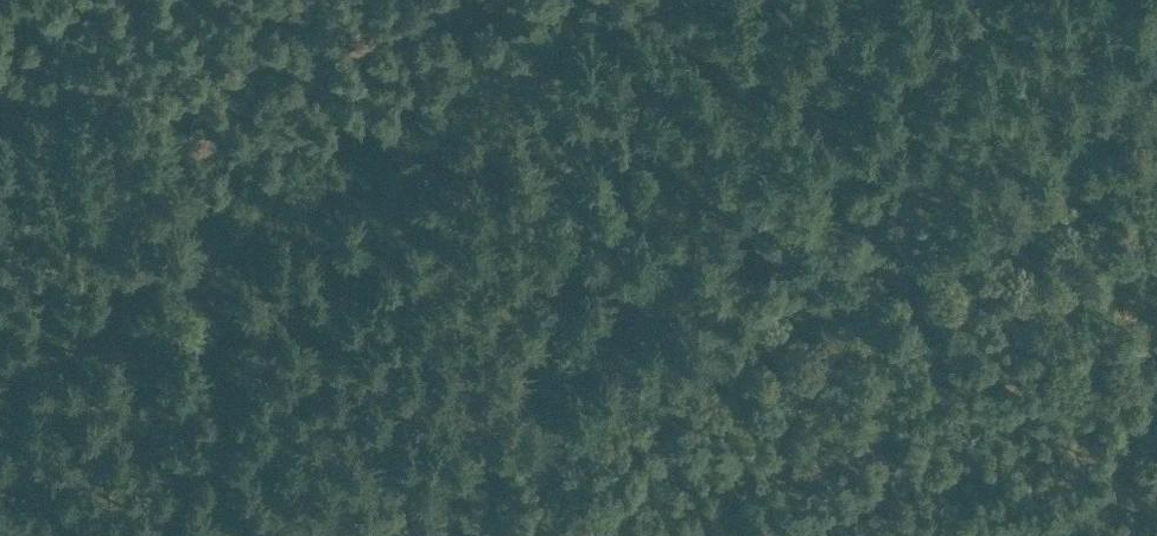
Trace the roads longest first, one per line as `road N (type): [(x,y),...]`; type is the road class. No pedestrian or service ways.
road 1 (track): [(647,374),(619,334),(557,304),(495,242),(481,81),(442,0)]

